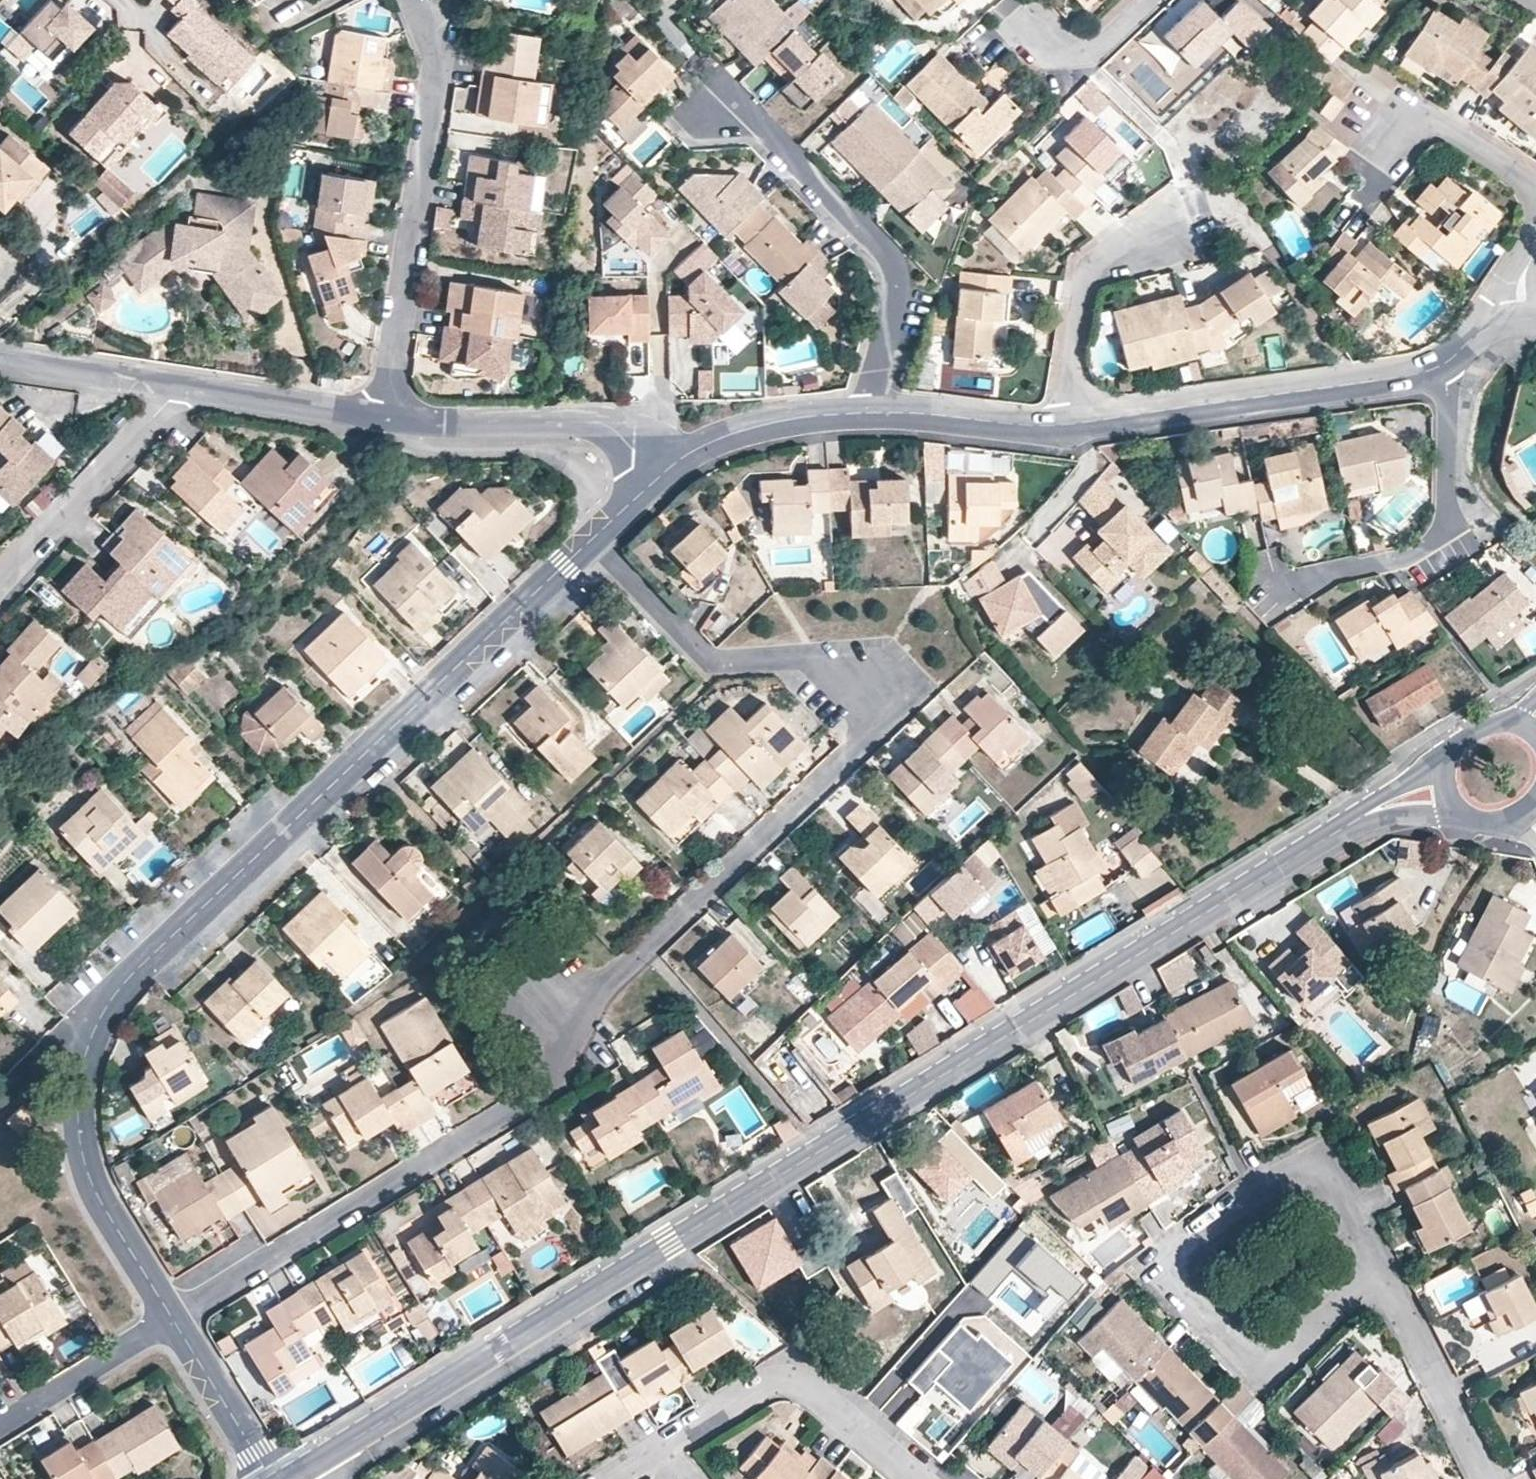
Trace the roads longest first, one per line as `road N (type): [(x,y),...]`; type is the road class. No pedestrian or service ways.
road 1 (residential): [(286,1478),(1356,817),(1443,791)]
road 2 (residential): [(174,1319),(549,1086),(596,992),(891,711),(850,666),(713,663),(592,540)]
road 3 (residential): [(111,993),(592,540)]
road 4 (residential): [(1382,1275),(1337,1186),(1321,1172),(1293,1172),(1252,1192),(1179,1249),(1170,1269),(1174,1288),(1241,1354),(1263,1363),(1287,1355),(1351,1293)]
road 5 (residential): [(414,0),(438,61),(384,416)]
road 6 (residential): [(863,411),(893,315),(897,274),(887,253),(765,127),(722,107)]
road 7 (residential): [(1076,423),(1445,367)]
road 8 (residential): [(611,1478),(767,1383),(787,1379),(808,1387),(915,1478)]
road 9 (residential): [(1269,576),(1300,586),(1406,559),(1443,537),(1445,367)]
road 10 (residential): [(174,1319),(99,1195),(81,1138),(89,1039),(111,993)]
road 11 (residential): [(384,416),(587,430),(660,456)]
road 12 (residential): [(0,584),(183,385)]
road 13 (residential): [(1076,423),(1072,354),(1088,272),(1158,237)]
road 14 (residential): [(1382,1275),(1486,1478)]
road 15 (residential): [(1535,189),(1438,125),(1402,113),(1363,166)]
road 16 (residential): [(863,411),(1076,423)]
road 17 (residential): [(660,456),(815,415),(863,411)]
road 18 (residential): [(174,1319),(0,1426)]
road 19 (residential): [(183,385),(384,416)]
road 20 (residential): [(271,1478),(174,1319)]
road 21 (residential): [(0,358),(183,385)]
road 22 (residential): [(1148,0),(1085,60),(1062,57),(1024,15)]
road 23 (residential): [(0,1100),(111,993)]
road 24 (residential): [(1531,727),(1500,716),(1465,730),(1443,757),(1443,791)]

